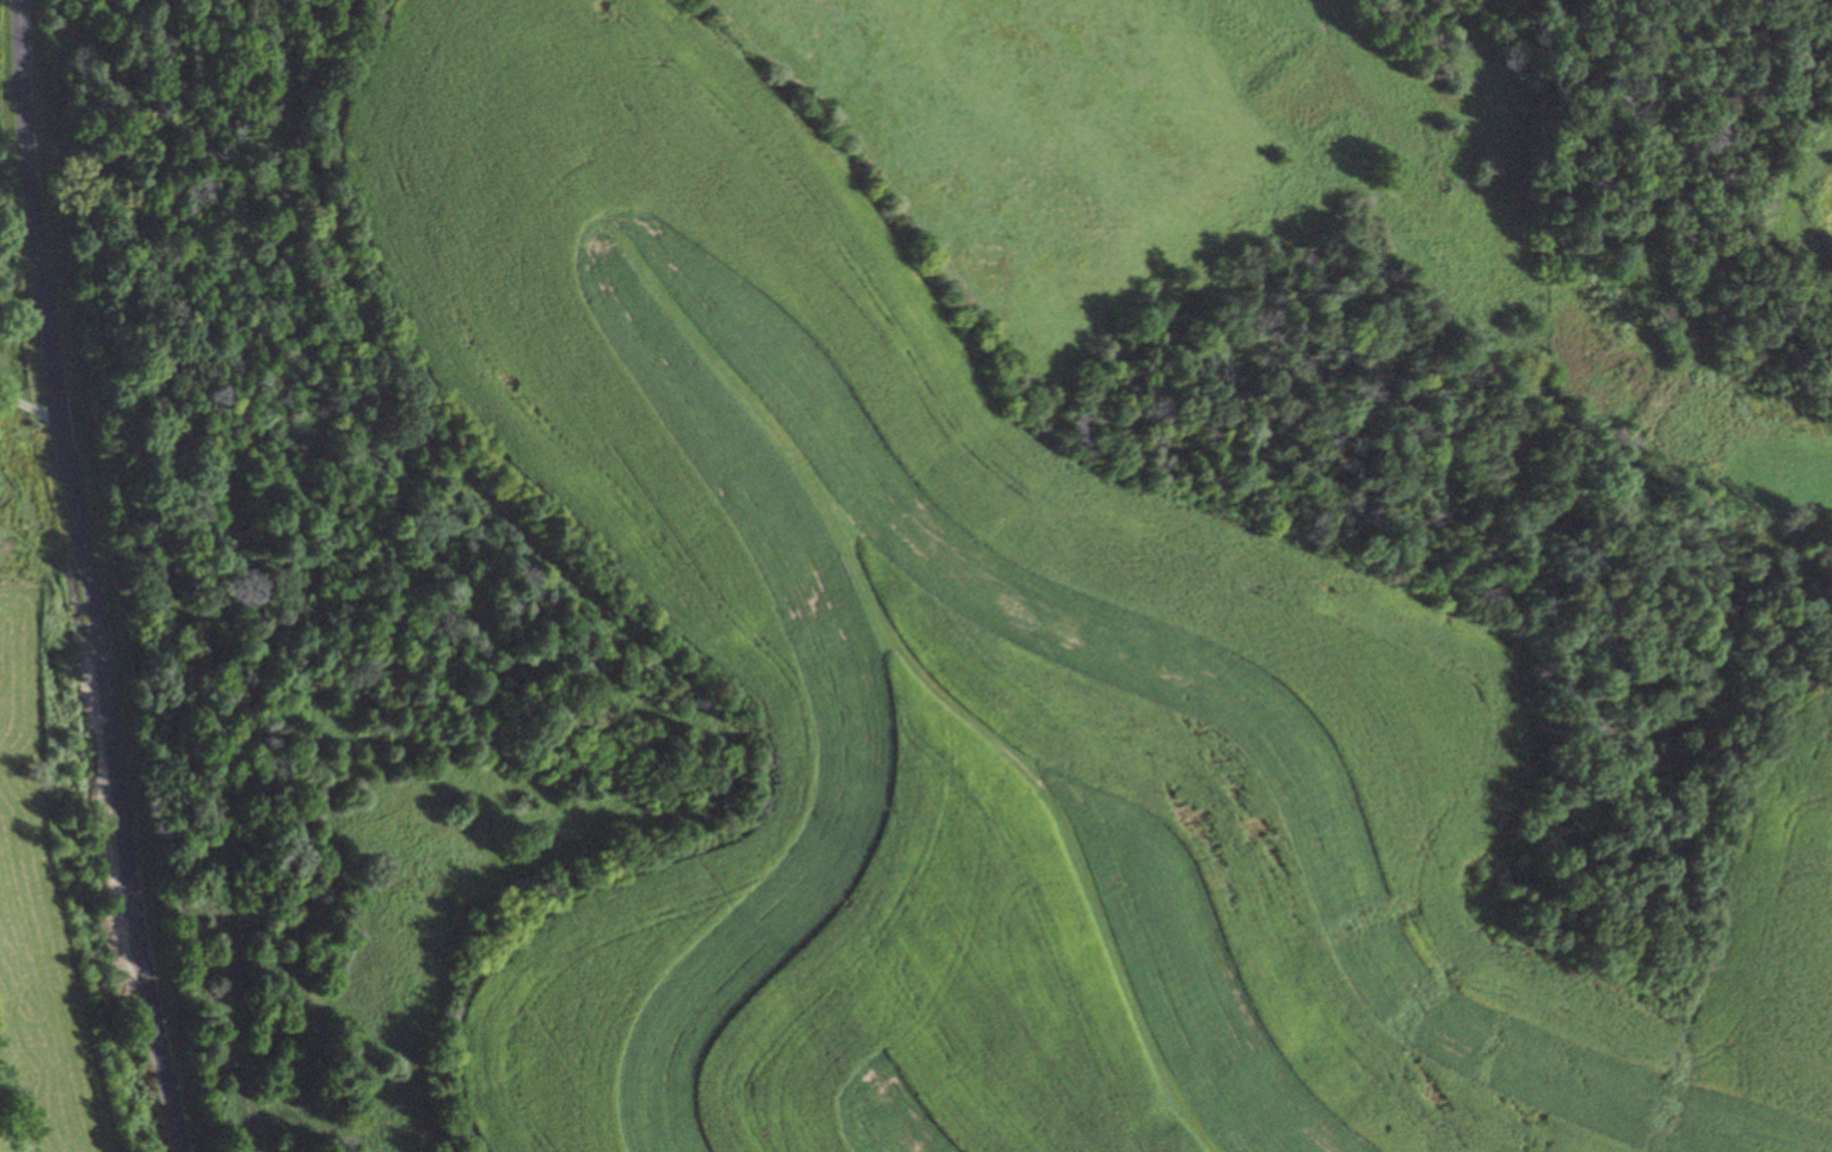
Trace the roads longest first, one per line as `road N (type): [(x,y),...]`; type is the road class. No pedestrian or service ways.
road 1 (residential): [(184,1151),(139,925),(26,184),(20,0)]

